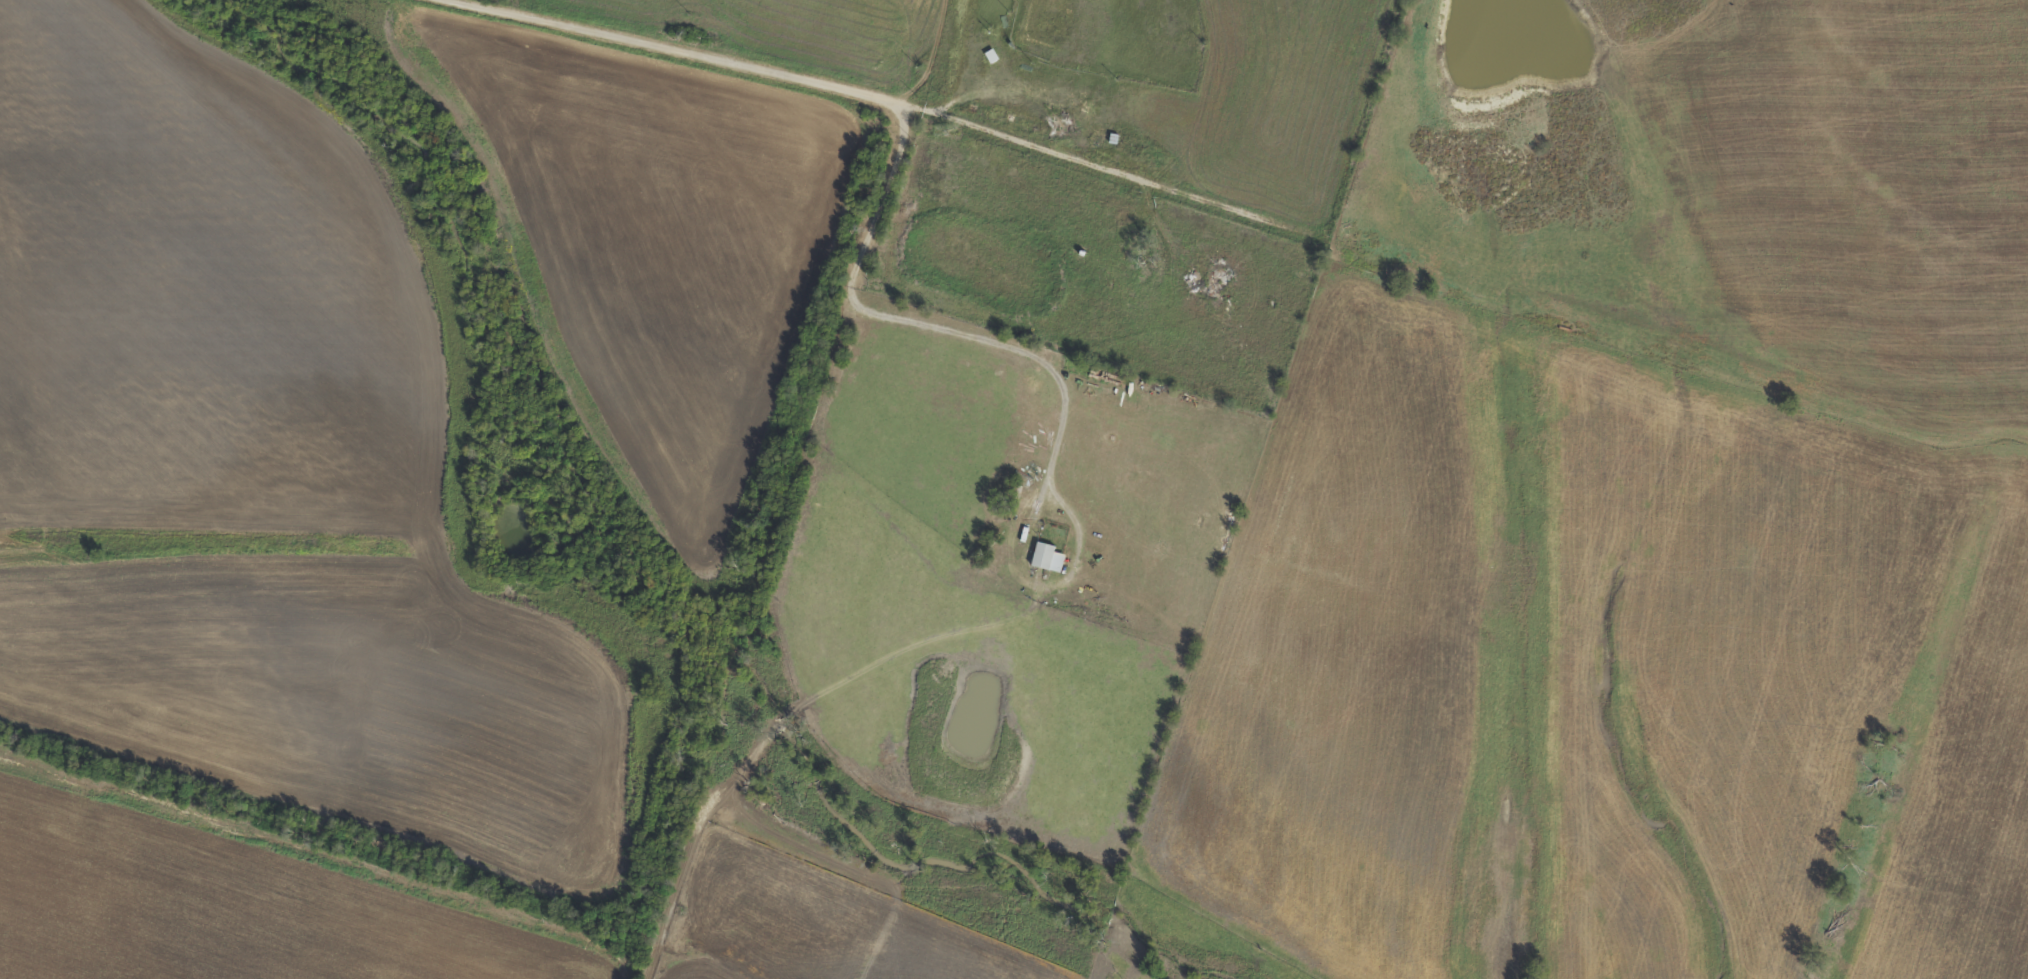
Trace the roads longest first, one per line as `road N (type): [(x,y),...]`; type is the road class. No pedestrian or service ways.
road 1 (track): [(465,0),(970,129),(1313,233)]

